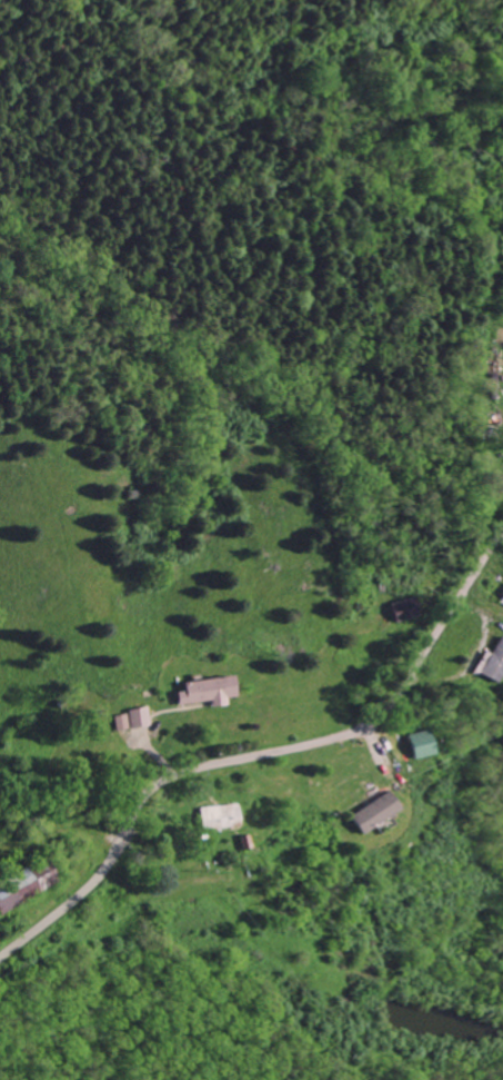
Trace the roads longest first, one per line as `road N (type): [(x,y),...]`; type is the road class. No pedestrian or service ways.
road 1 (residential): [(0,961),(107,871),(160,787),(210,767),(336,740),(380,716),(502,537)]
road 2 (residential): [(477,572),(462,470),(485,261),(449,135),(486,102)]

